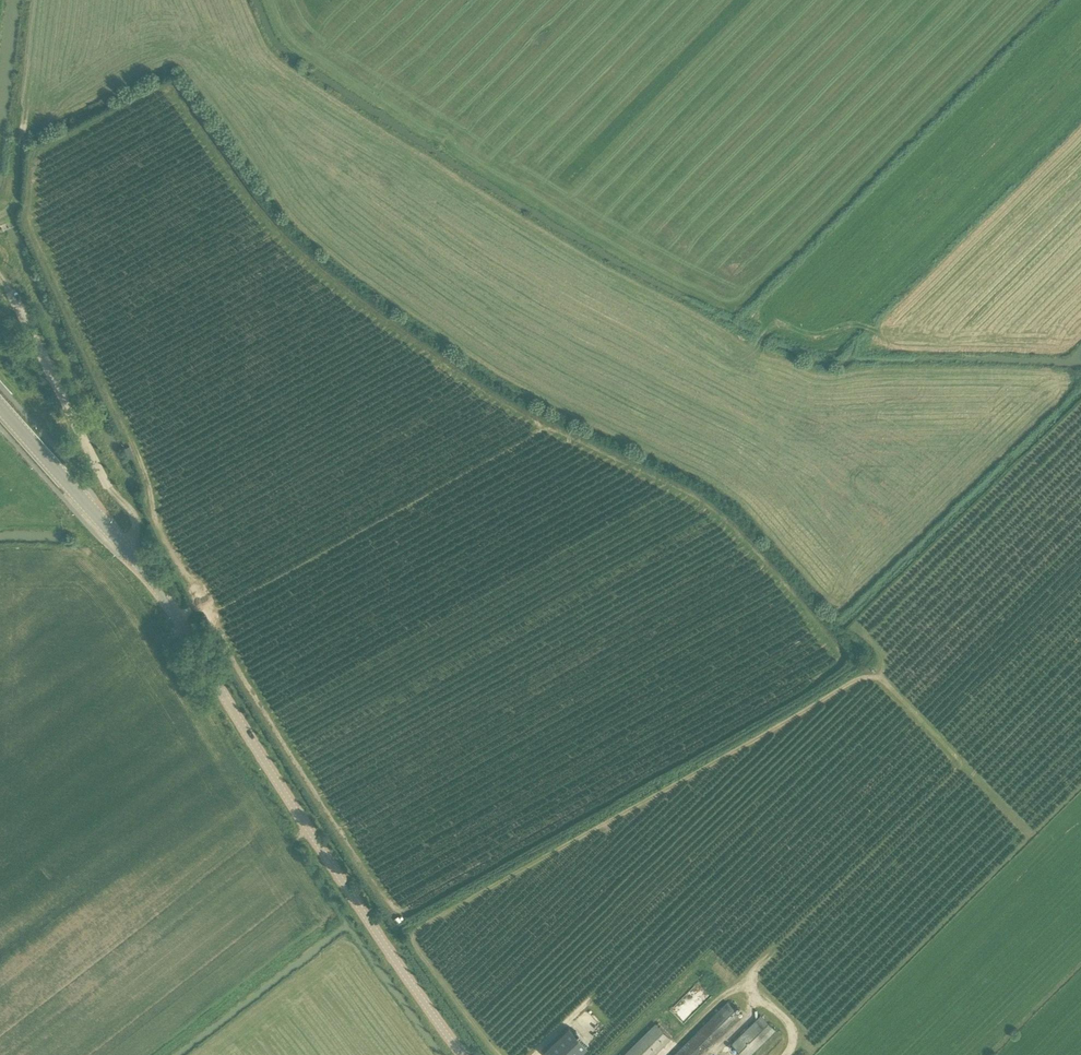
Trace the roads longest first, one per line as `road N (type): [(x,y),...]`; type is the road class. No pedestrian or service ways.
road 1 (tertiary): [(463,1054),(266,767),(180,622),(115,535),(0,406)]
road 2 (track): [(389,947),(863,675),(876,675),(1029,833)]
road 3 (track): [(961,762),(658,1054)]
road 4 (track): [(127,552),(133,516),(108,487),(0,276)]
road 5 (track): [(496,1054),(407,937)]

